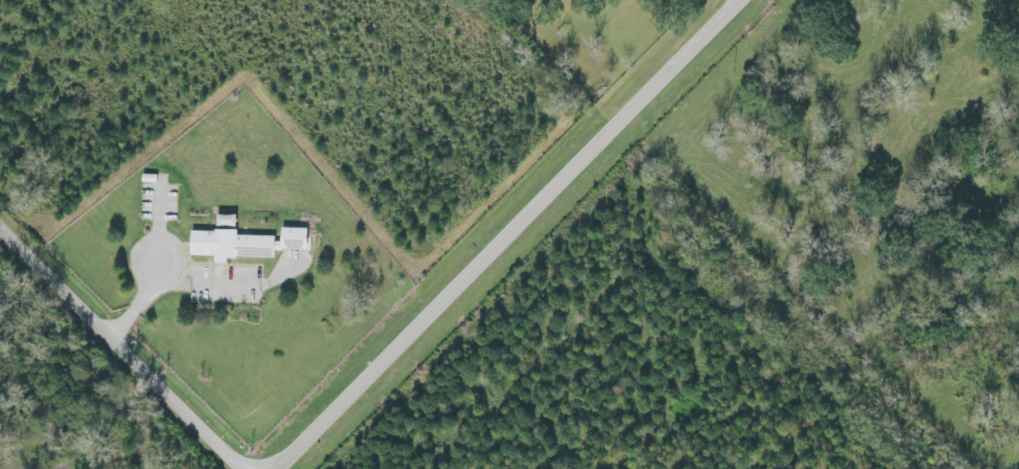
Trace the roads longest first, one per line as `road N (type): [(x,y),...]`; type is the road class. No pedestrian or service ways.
road 1 (secondary): [(286,468),(744,0)]
road 2 (tertiary): [(245,468),(0,220)]

